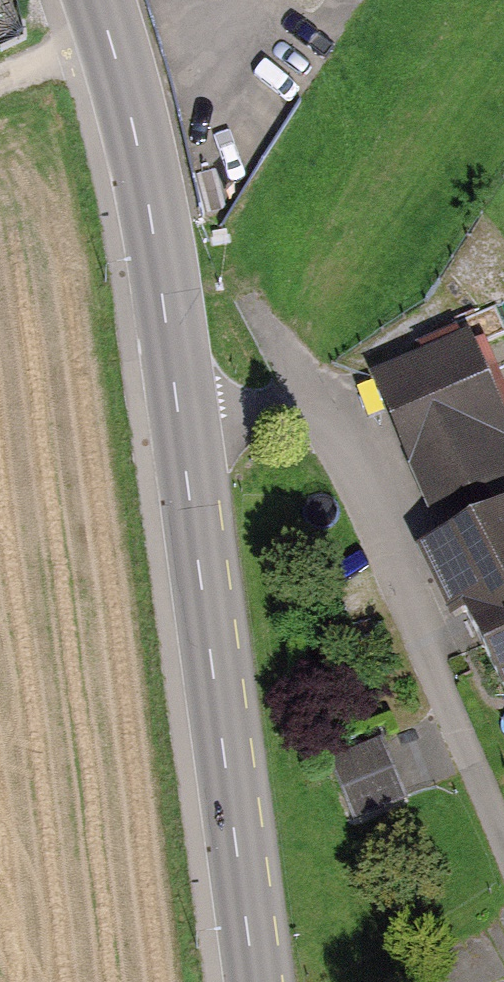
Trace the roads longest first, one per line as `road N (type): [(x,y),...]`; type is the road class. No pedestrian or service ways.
road 1 (residential): [(503,838),(377,500),(338,438),(284,413),(180,423)]
road 2 (secondary): [(252,981),(180,423)]
road 3 (secondary): [(180,423),(138,140),(99,0)]

